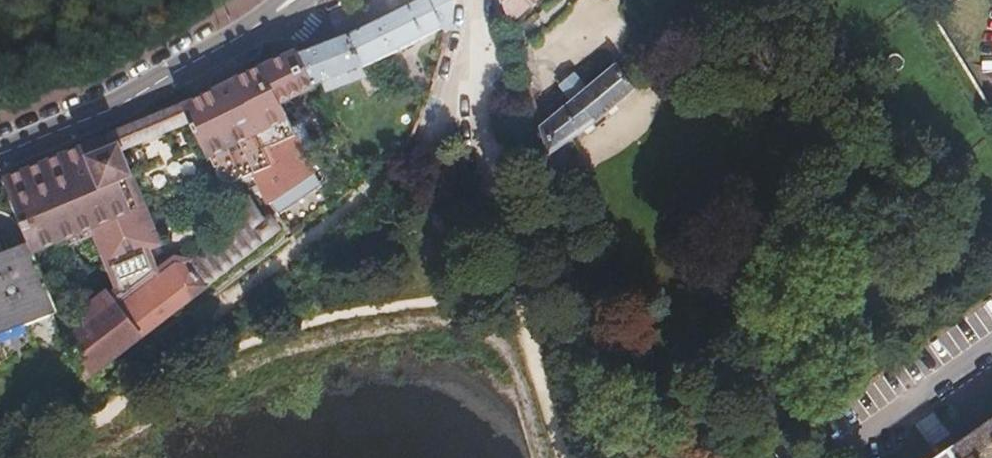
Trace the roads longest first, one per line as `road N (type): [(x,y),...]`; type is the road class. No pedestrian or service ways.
road 1 (secondary): [(0,148),(177,78),(277,14)]
road 2 (track): [(524,300),(576,457)]
road 3 (track): [(493,176),(524,300)]

